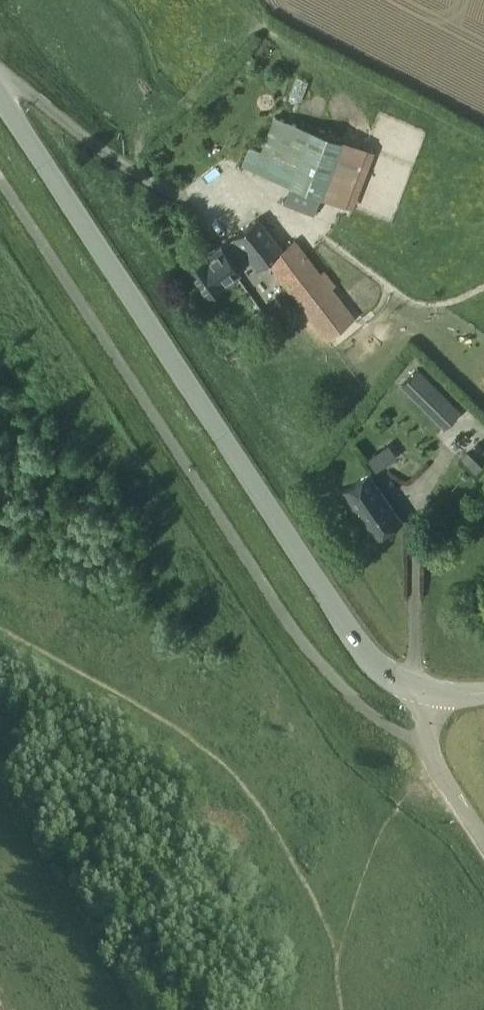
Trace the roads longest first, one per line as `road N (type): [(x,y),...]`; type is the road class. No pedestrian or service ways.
road 1 (tertiary): [(439,706),(370,659),(0,94)]
road 2 (tertiary): [(483,841),(430,750),(439,706)]

